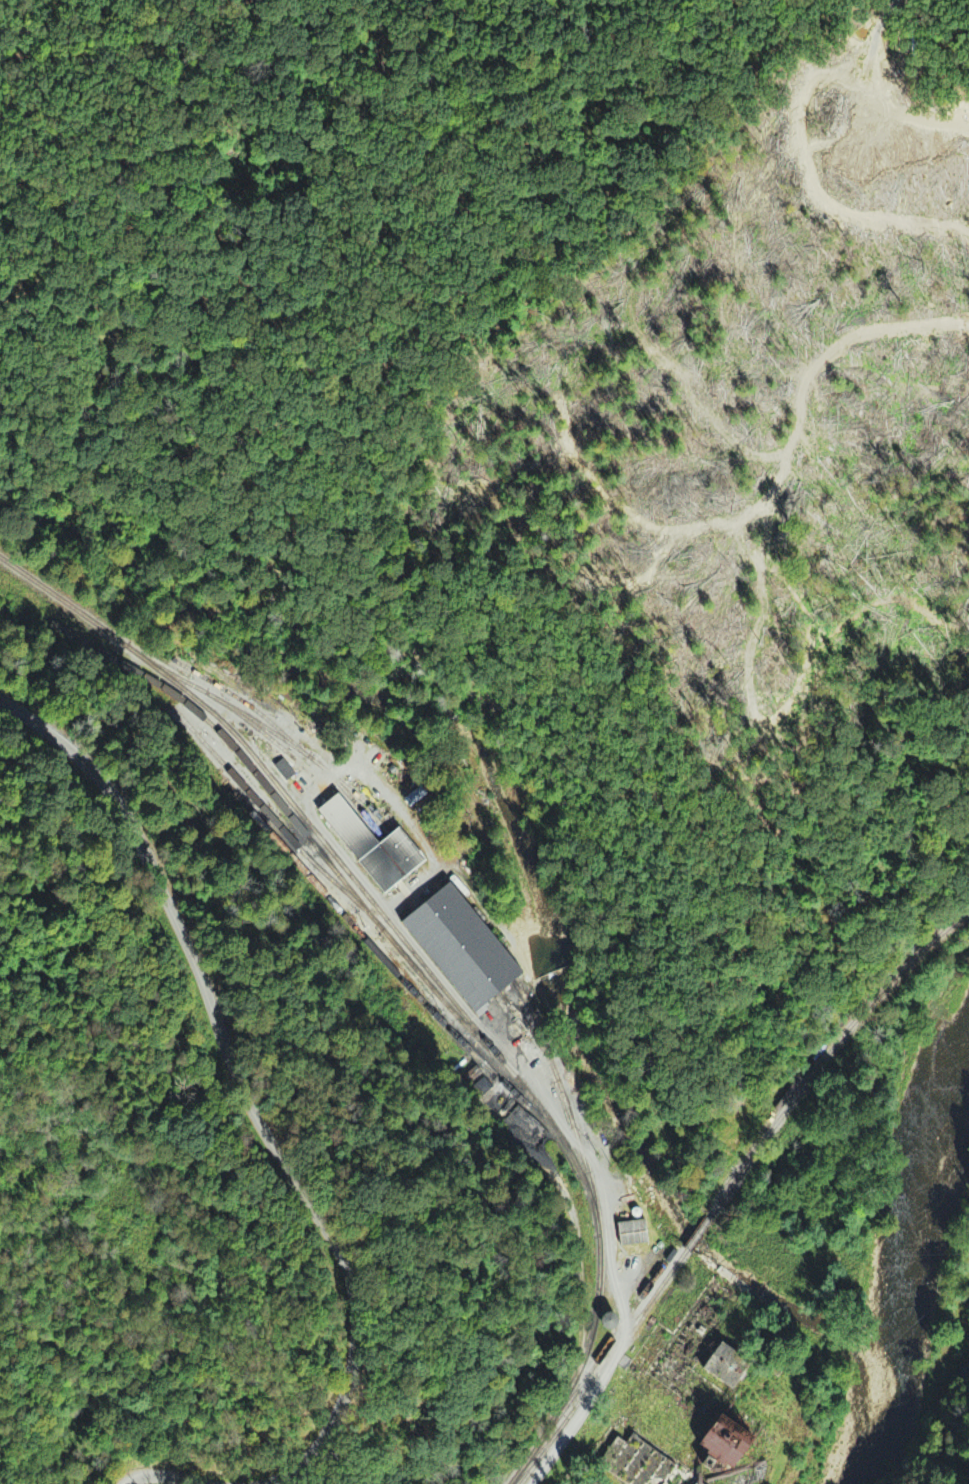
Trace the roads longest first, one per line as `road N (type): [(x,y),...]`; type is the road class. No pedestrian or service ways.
road 1 (residential): [(183,1483),(250,1480),(308,1442),(343,1365),(342,1293),(217,1044),(139,864),(53,754),(0,712)]
road 2 (residential): [(533,1483),(609,1369),(623,1322),(607,1195),(594,1162),(505,1040)]

